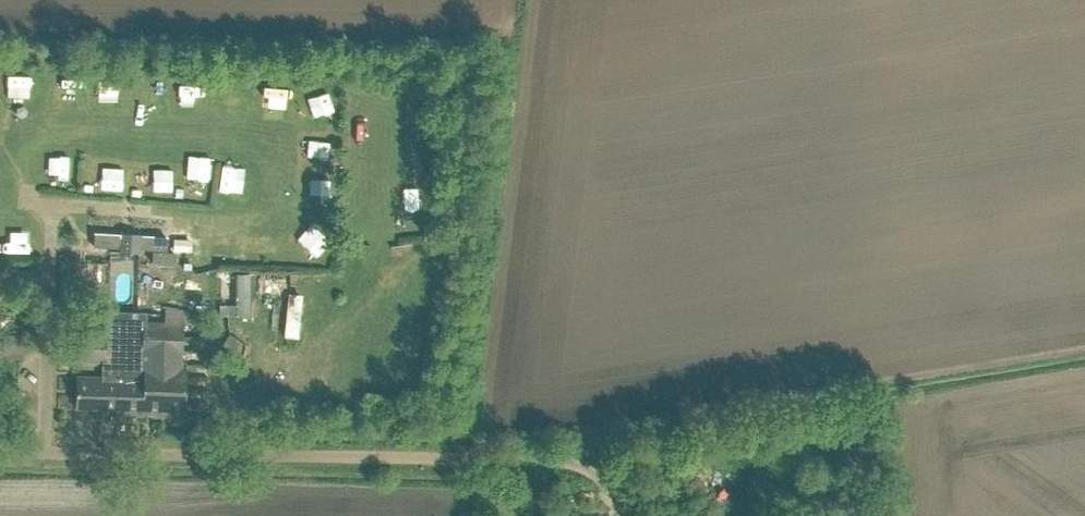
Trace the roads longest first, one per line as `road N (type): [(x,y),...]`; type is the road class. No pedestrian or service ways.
road 1 (unclassified): [(619,515),(596,476),(564,462),(0,454)]

